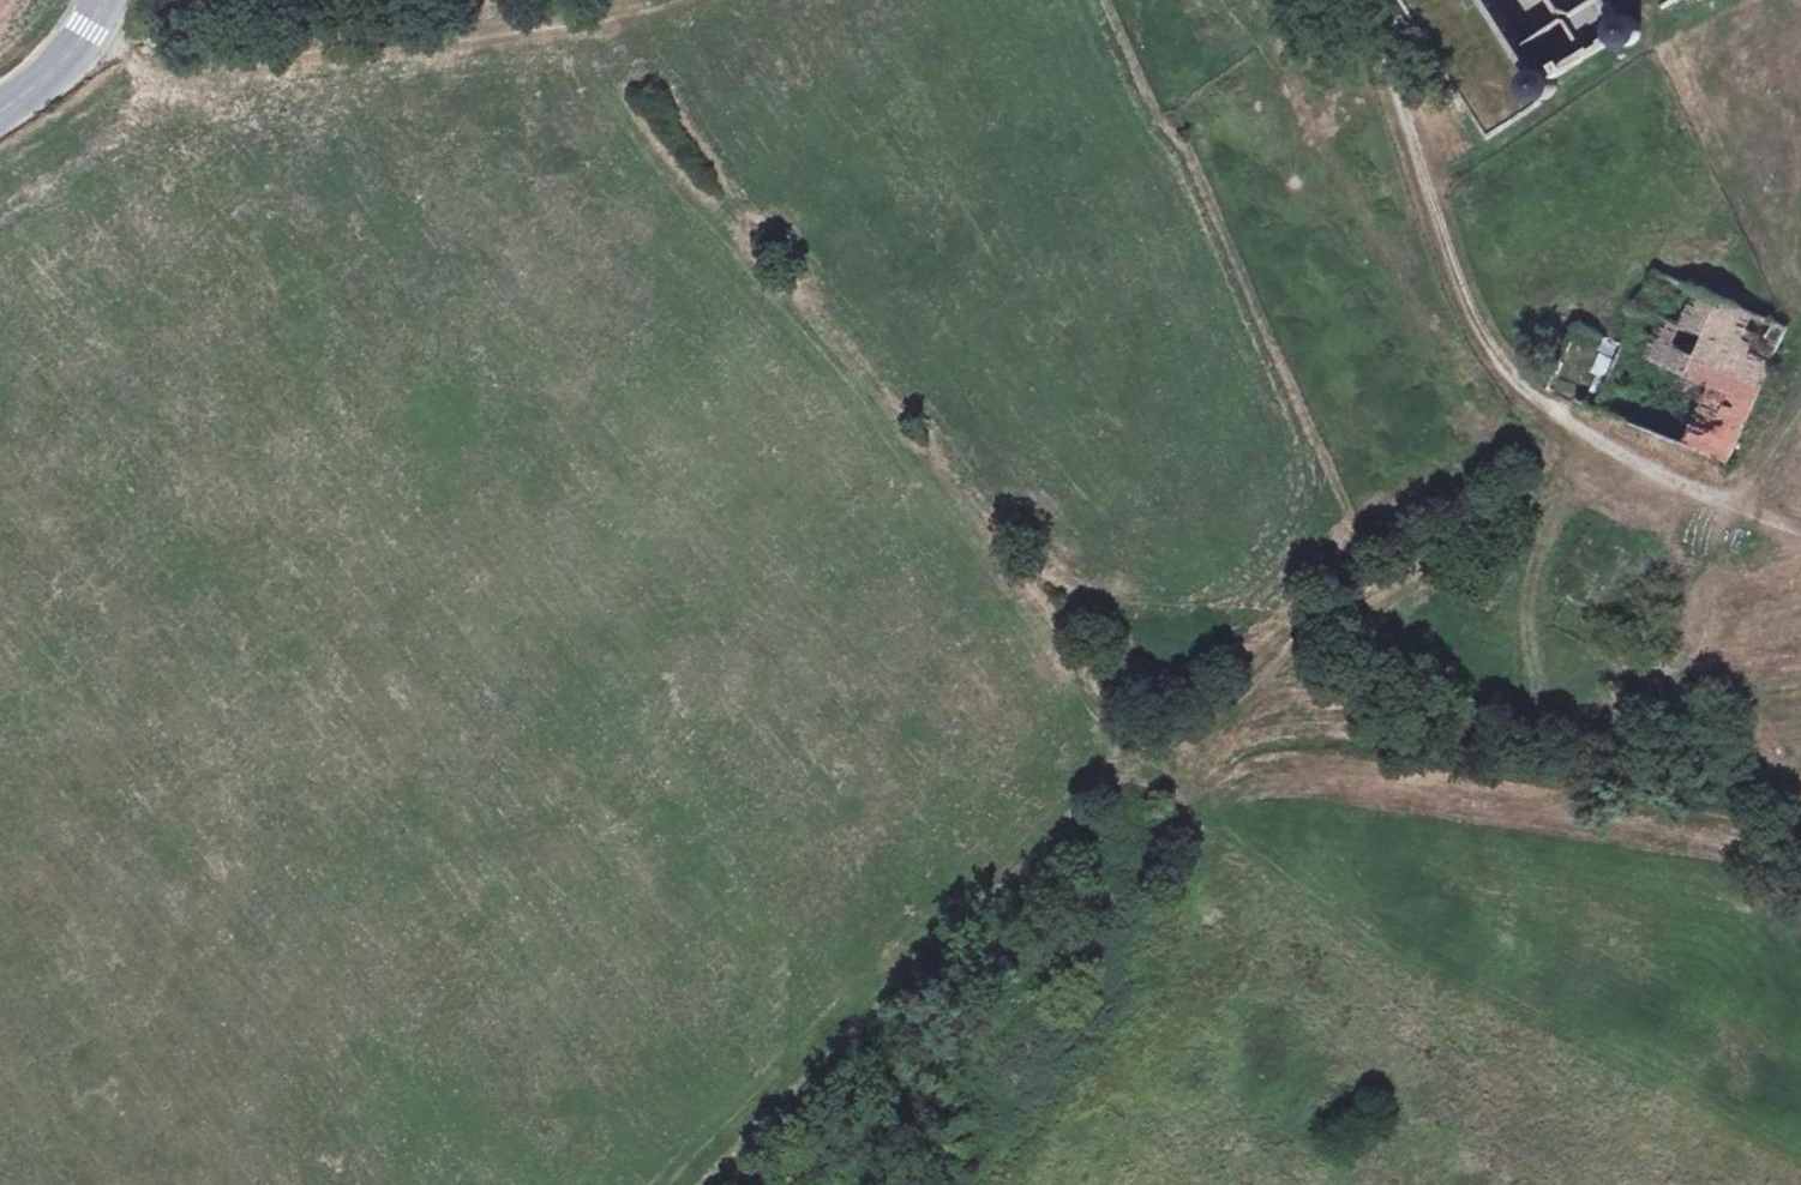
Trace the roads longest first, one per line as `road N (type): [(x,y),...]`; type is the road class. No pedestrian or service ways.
road 1 (track): [(1370,0),(1460,290),(1516,382),(1620,459),(1670,482),(1705,492),(1800,476)]
road 2 (tertiary): [(102,0),(46,75),(0,111)]

